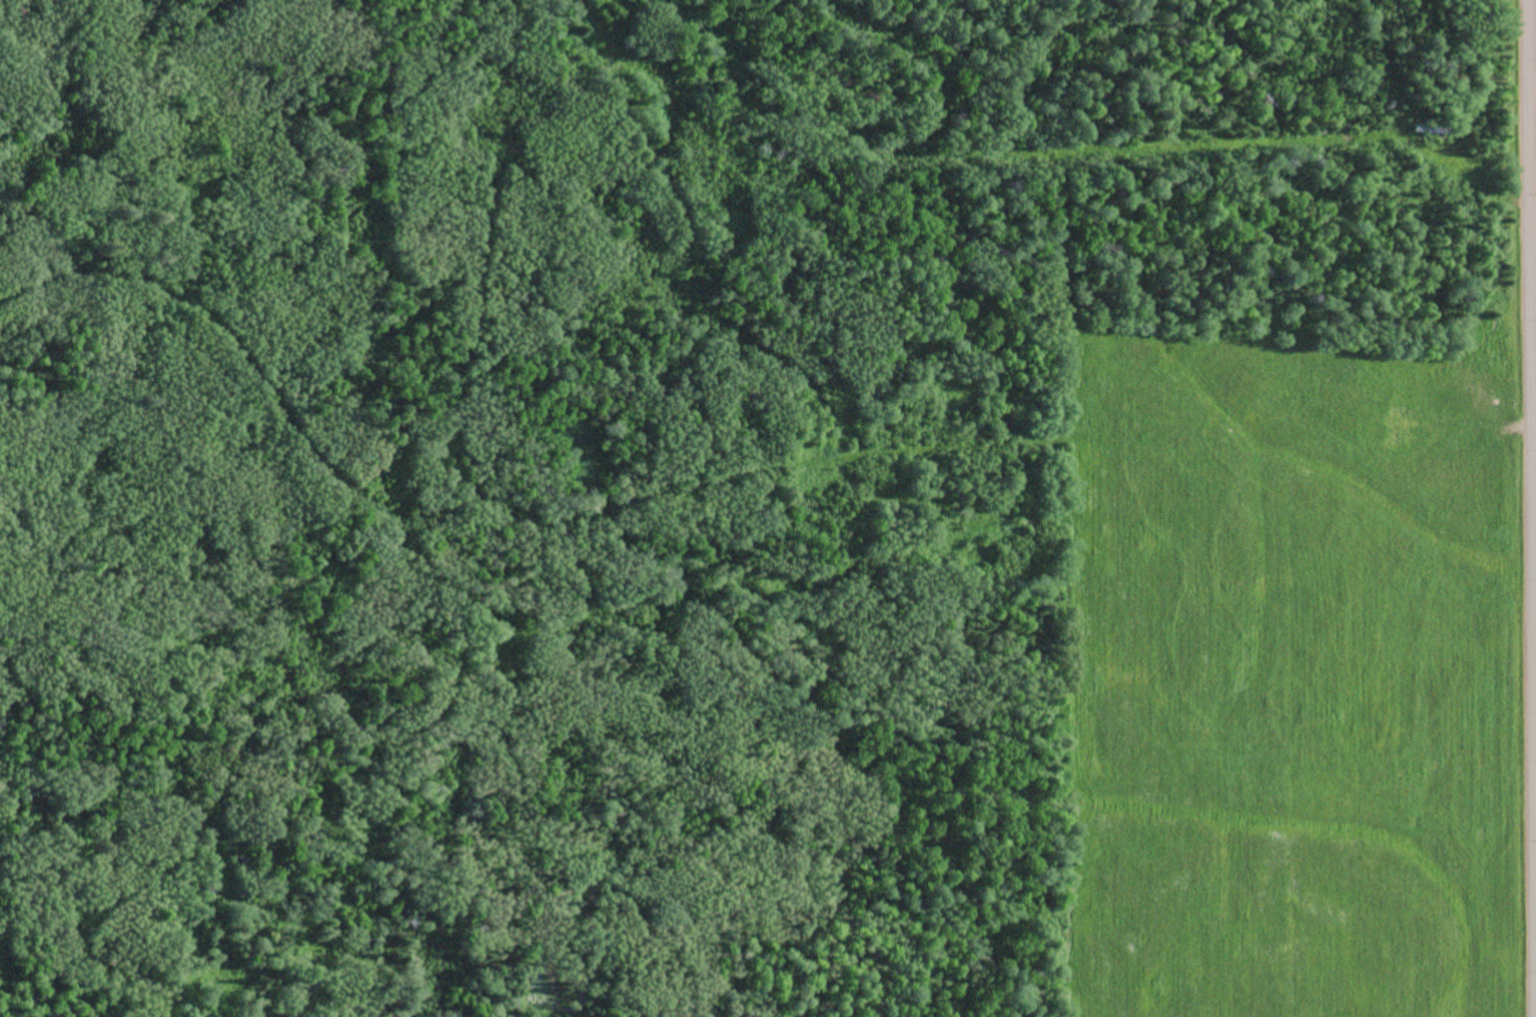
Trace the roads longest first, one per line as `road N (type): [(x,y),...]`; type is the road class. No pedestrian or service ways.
road 1 (residential): [(1531,0),(1535,1016)]

